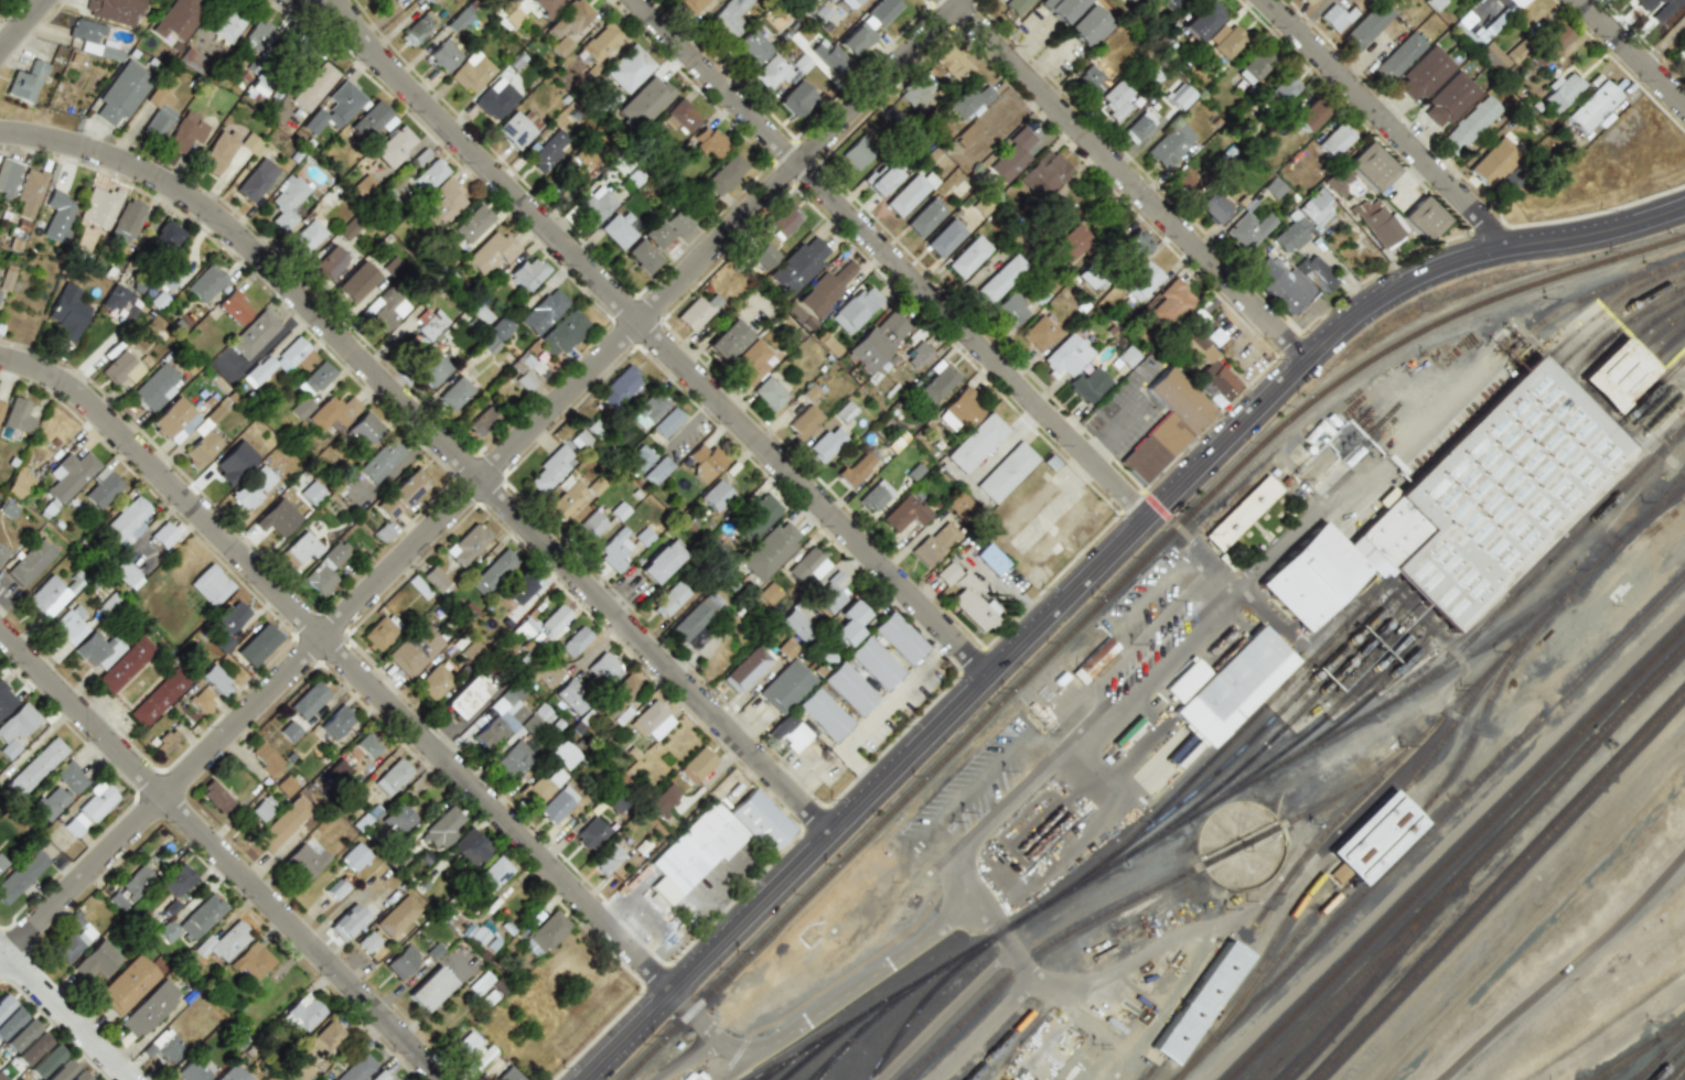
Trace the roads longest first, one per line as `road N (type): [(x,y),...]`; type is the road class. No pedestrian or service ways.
road 1 (tertiary): [(1684,208),(1607,233),(1483,253),(1410,282),(1352,320),(585,1079)]
road 2 (residential): [(966,0),(0,961)]
road 3 (residential): [(829,835),(210,212),(97,152),(0,133)]
road 4 (residential): [(989,676),(342,23),(330,0)]
road 5 (residential): [(673,993),(87,400),(37,368),(0,359)]
road 6 (residential): [(1147,518),(635,0)]
road 7 (residential): [(444,1079),(0,630)]
road 8 (residential): [(1307,360),(951,0)]
road 9 (residential): [(1507,249),(1266,0)]
road 10 (track): [(1684,864),(1445,1079)]
road 11 (residential): [(130,1079),(0,948)]
road 12 (residential): [(1684,105),(1583,0)]

